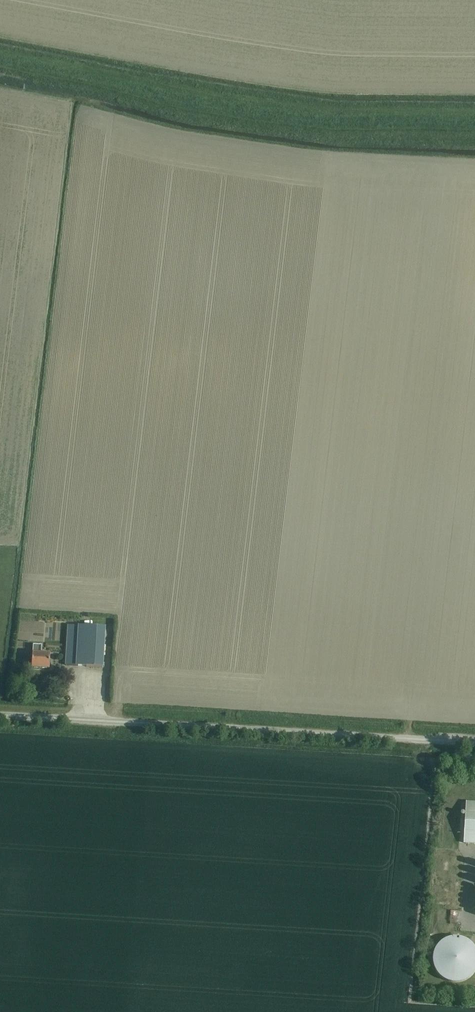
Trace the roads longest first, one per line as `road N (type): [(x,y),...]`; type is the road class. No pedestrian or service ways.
road 1 (unclassified): [(474,743),(0,715)]

